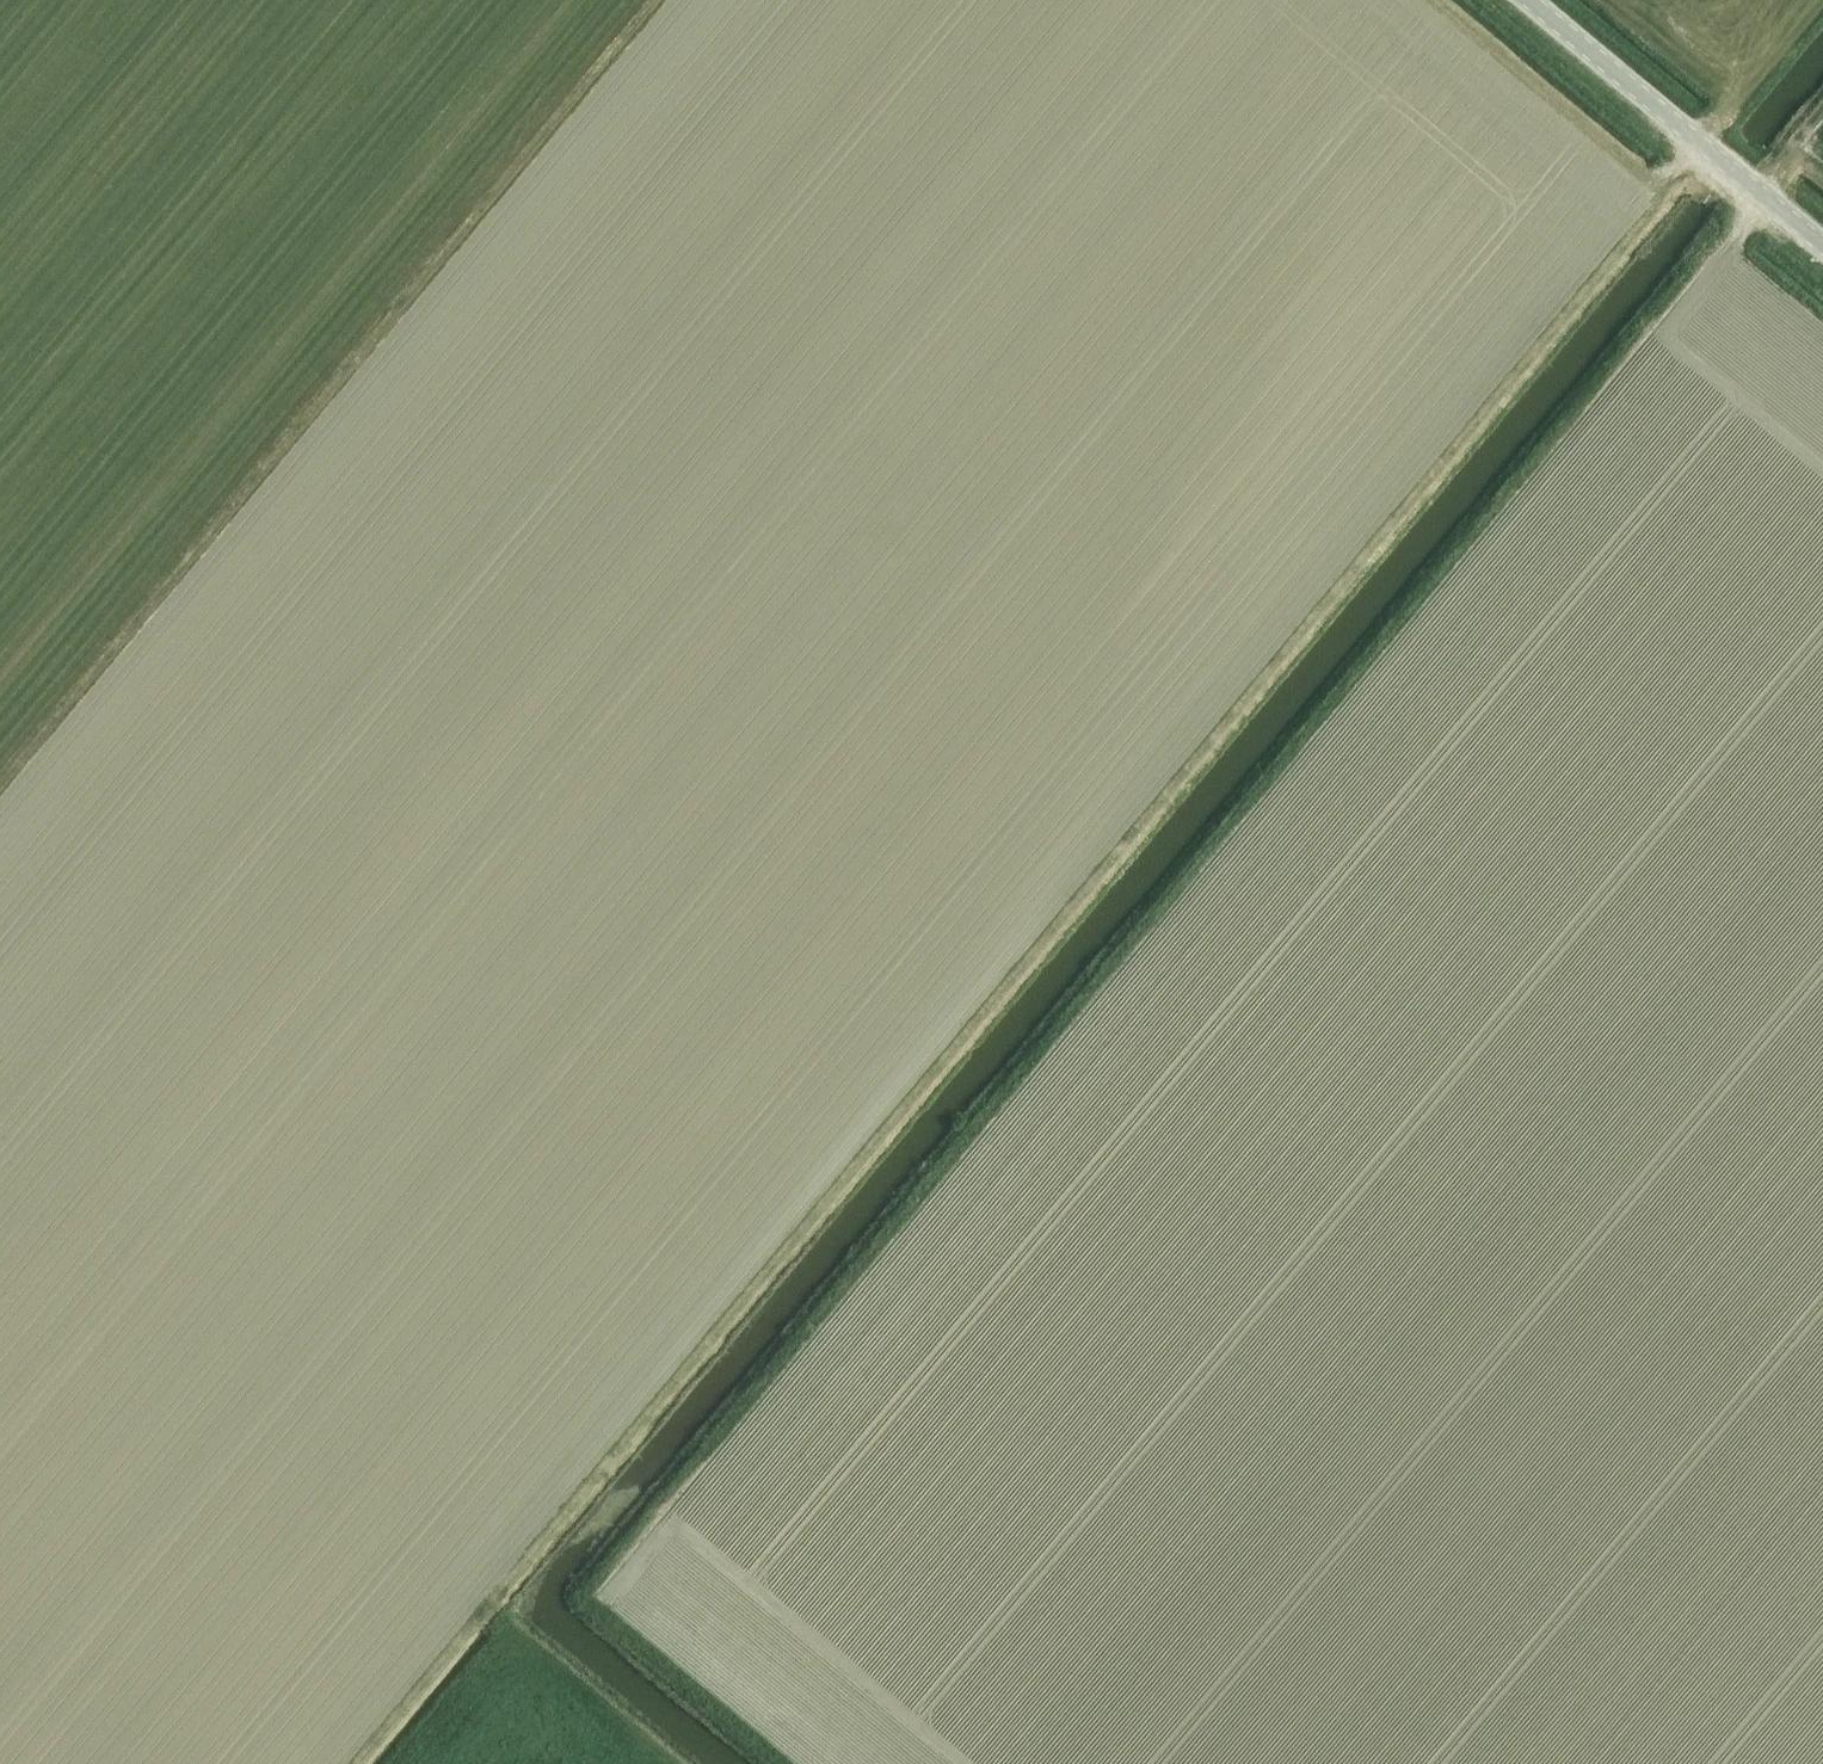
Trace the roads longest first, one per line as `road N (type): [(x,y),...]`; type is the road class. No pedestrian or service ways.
road 1 (track): [(655,0),(0,782)]
road 2 (tertiary): [(1822,247),(1528,0)]

